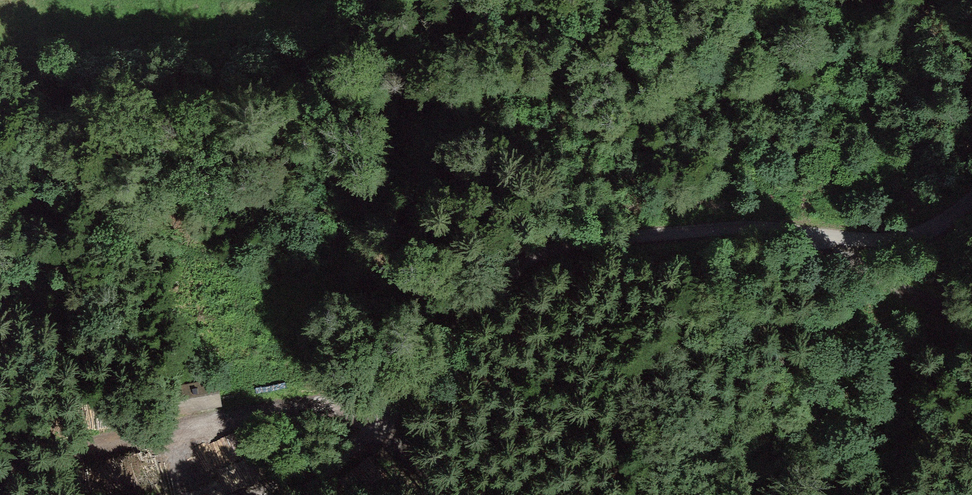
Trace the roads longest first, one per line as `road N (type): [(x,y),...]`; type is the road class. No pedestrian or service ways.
road 1 (track): [(971,198),(932,233),(904,241),(762,225),(553,245),(473,309),(383,430),(251,494)]
road 2 (track): [(0,467),(266,413),(330,407),(383,430)]
road 3 (track): [(817,231),(971,320)]

